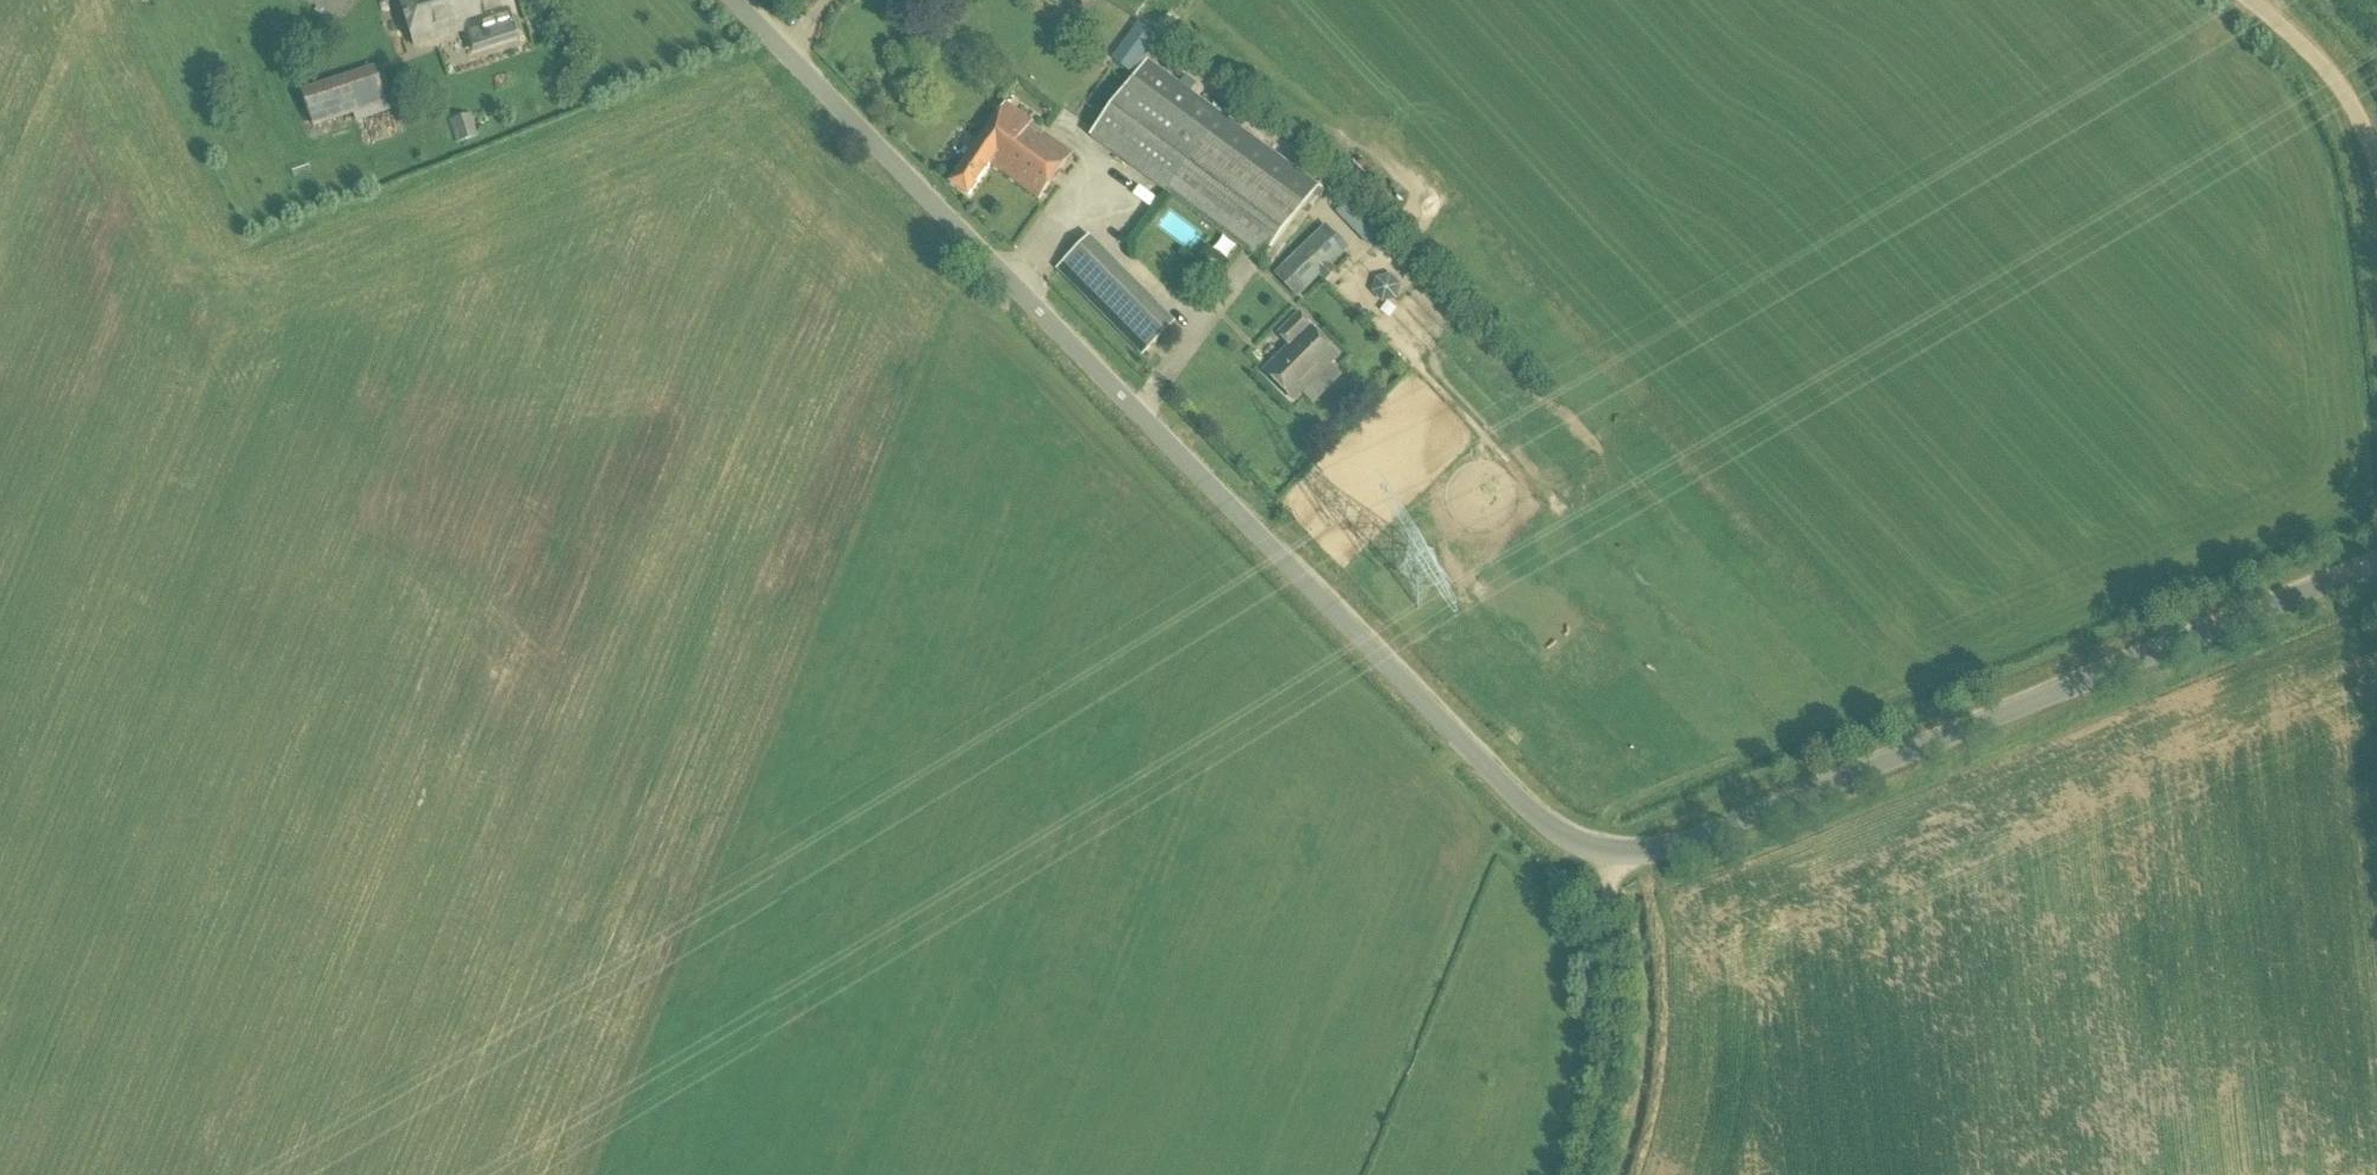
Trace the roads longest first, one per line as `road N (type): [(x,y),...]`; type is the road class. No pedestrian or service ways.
road 1 (unclassified): [(1613,873),(1574,863),(1537,837),(723,0)]
road 2 (unclassified): [(2376,574),(1613,873)]
road 3 (unclassified): [(1605,1174),(1616,1143),(1624,1011),(1613,873)]
road 4 (unclassified): [(2376,165),(2339,84),(2249,0)]

